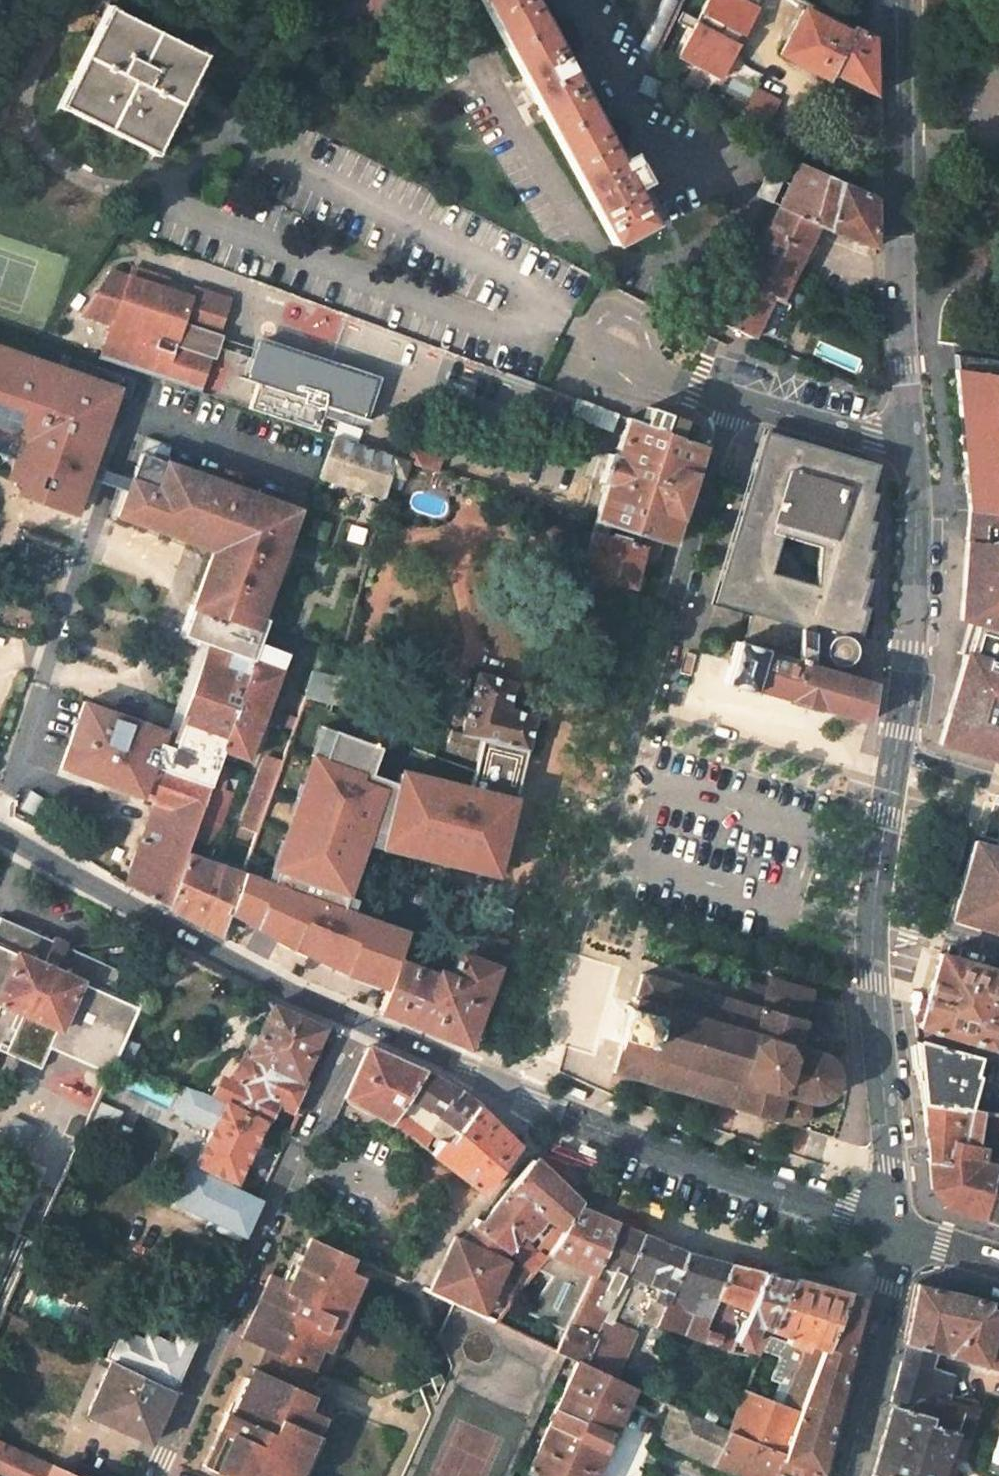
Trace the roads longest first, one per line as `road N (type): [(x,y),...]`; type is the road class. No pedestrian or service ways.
road 1 (residential): [(351,1021),(153,1475)]
road 2 (primary): [(913,446),(902,320),(899,0)]
road 3 (residential): [(351,1021),(0,833)]
road 4 (residential): [(736,402),(620,776)]
road 5 (residential): [(894,1228),(556,1110)]
road 6 (primary): [(913,446),(919,546),(895,755)]
road 7 (primary): [(873,919),(894,1228)]
road 8 (residential): [(694,389),(679,346),(628,321),(601,323),(584,351),(593,377),(643,397),(668,395)]
road 9 (primary): [(894,1228),(893,1281),(845,1475)]
road 10 (residential): [(556,1110),(351,1021)]
road 11 (residential): [(913,446),(736,402)]
road 12 (primary): [(895,755),(873,919)]
road 13 (residential): [(873,919),(998,950)]

